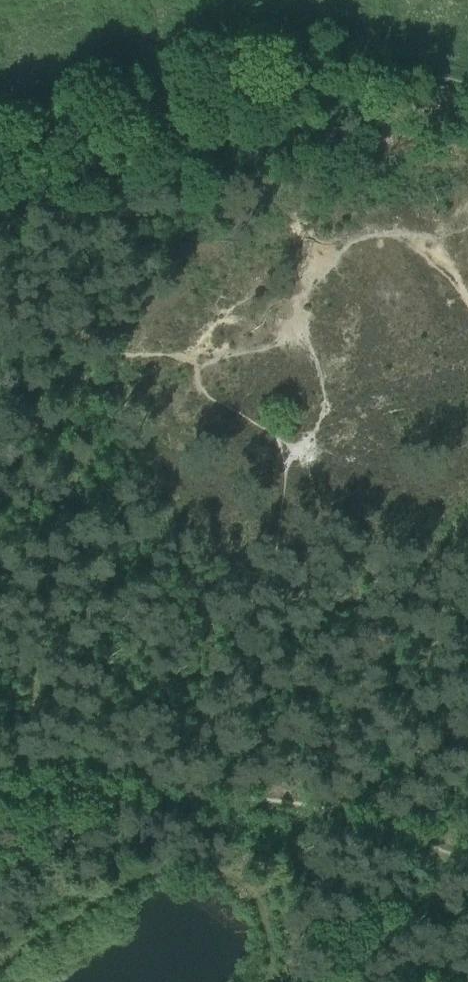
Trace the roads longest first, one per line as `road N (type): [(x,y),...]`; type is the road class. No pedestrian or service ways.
road 1 (track): [(0,151),(296,77),(402,82),(467,106)]
road 2 (track): [(467,857),(277,804),(0,789)]
road 3 (track): [(351,981),(467,865)]

